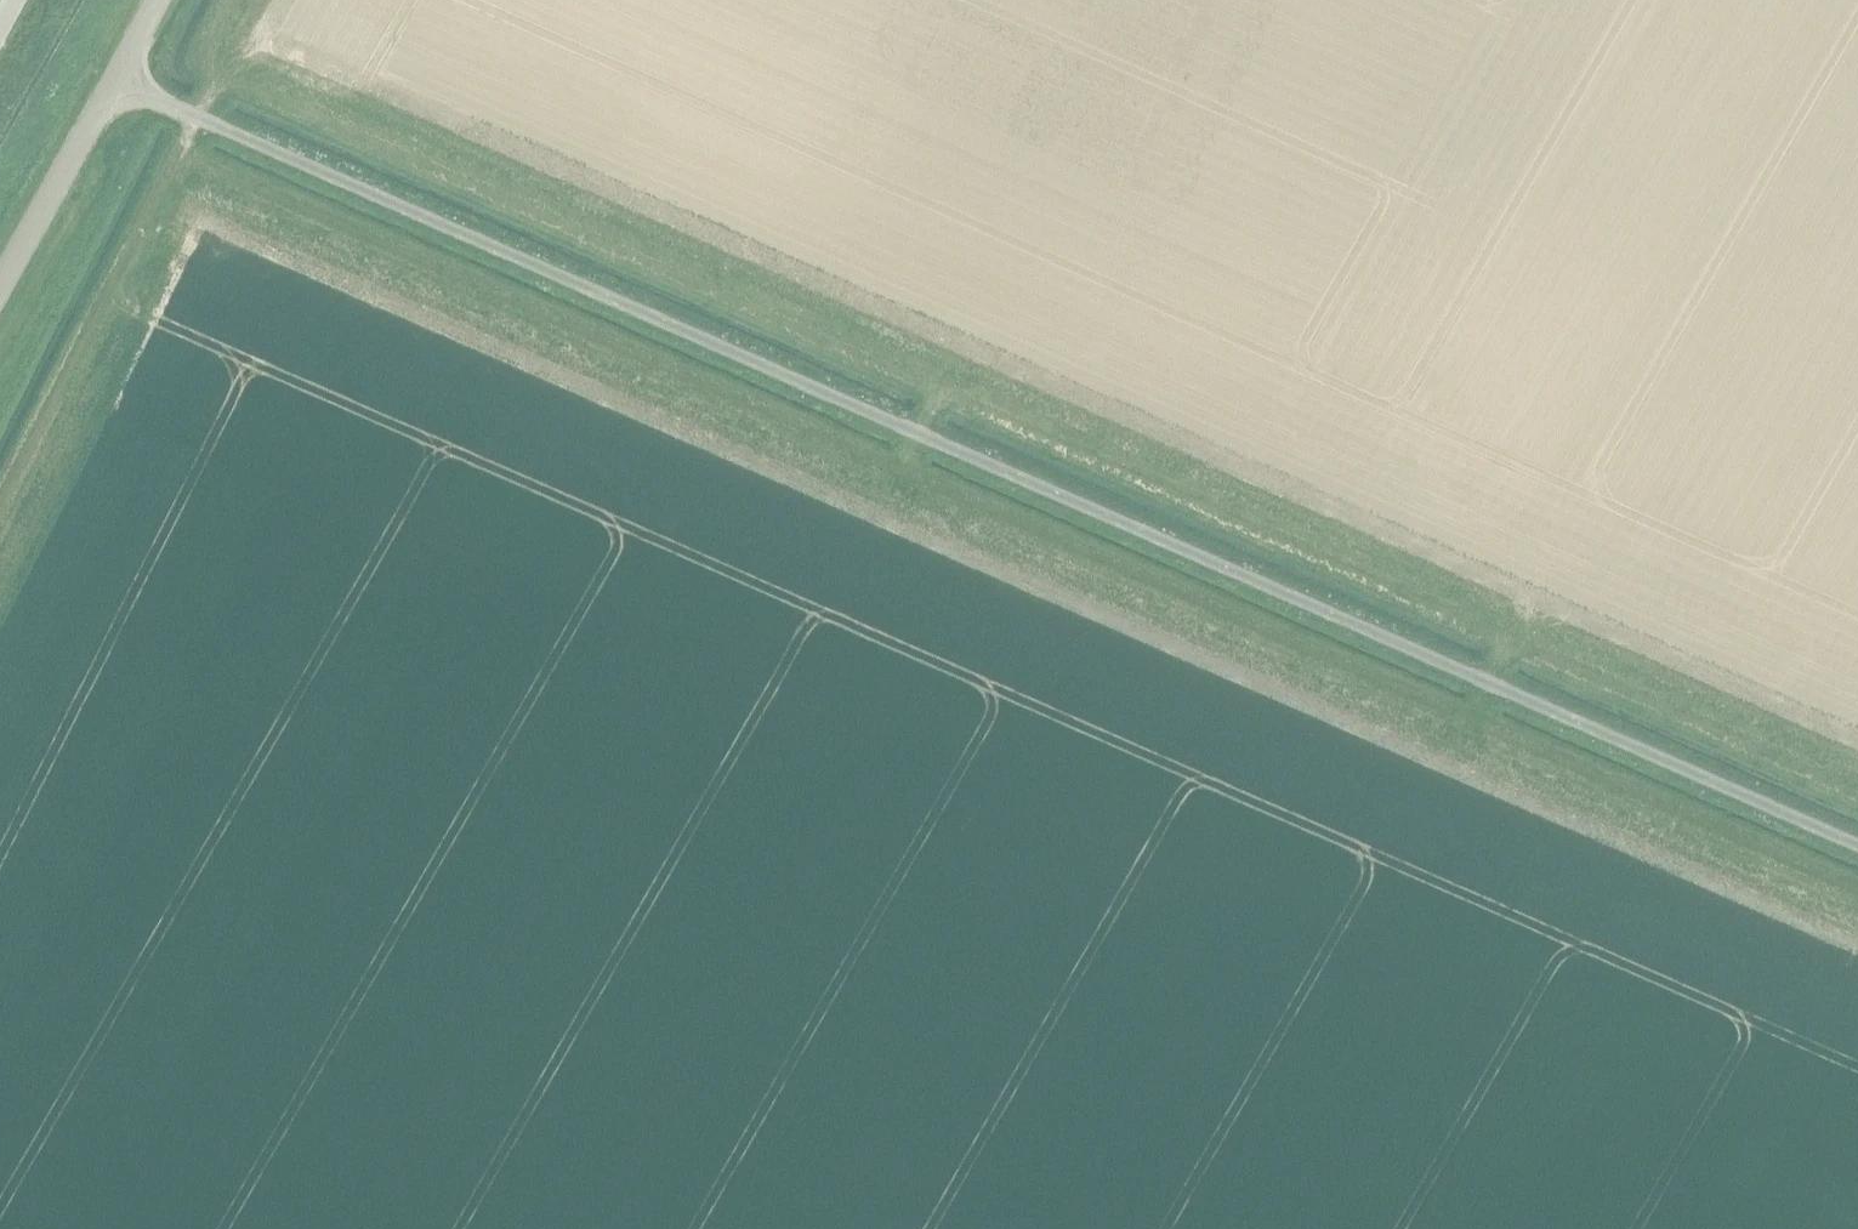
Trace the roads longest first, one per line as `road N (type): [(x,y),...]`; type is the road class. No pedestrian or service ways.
road 1 (unclassified): [(1857,848),(109,77)]
road 2 (unclassified): [(0,278),(109,77)]

